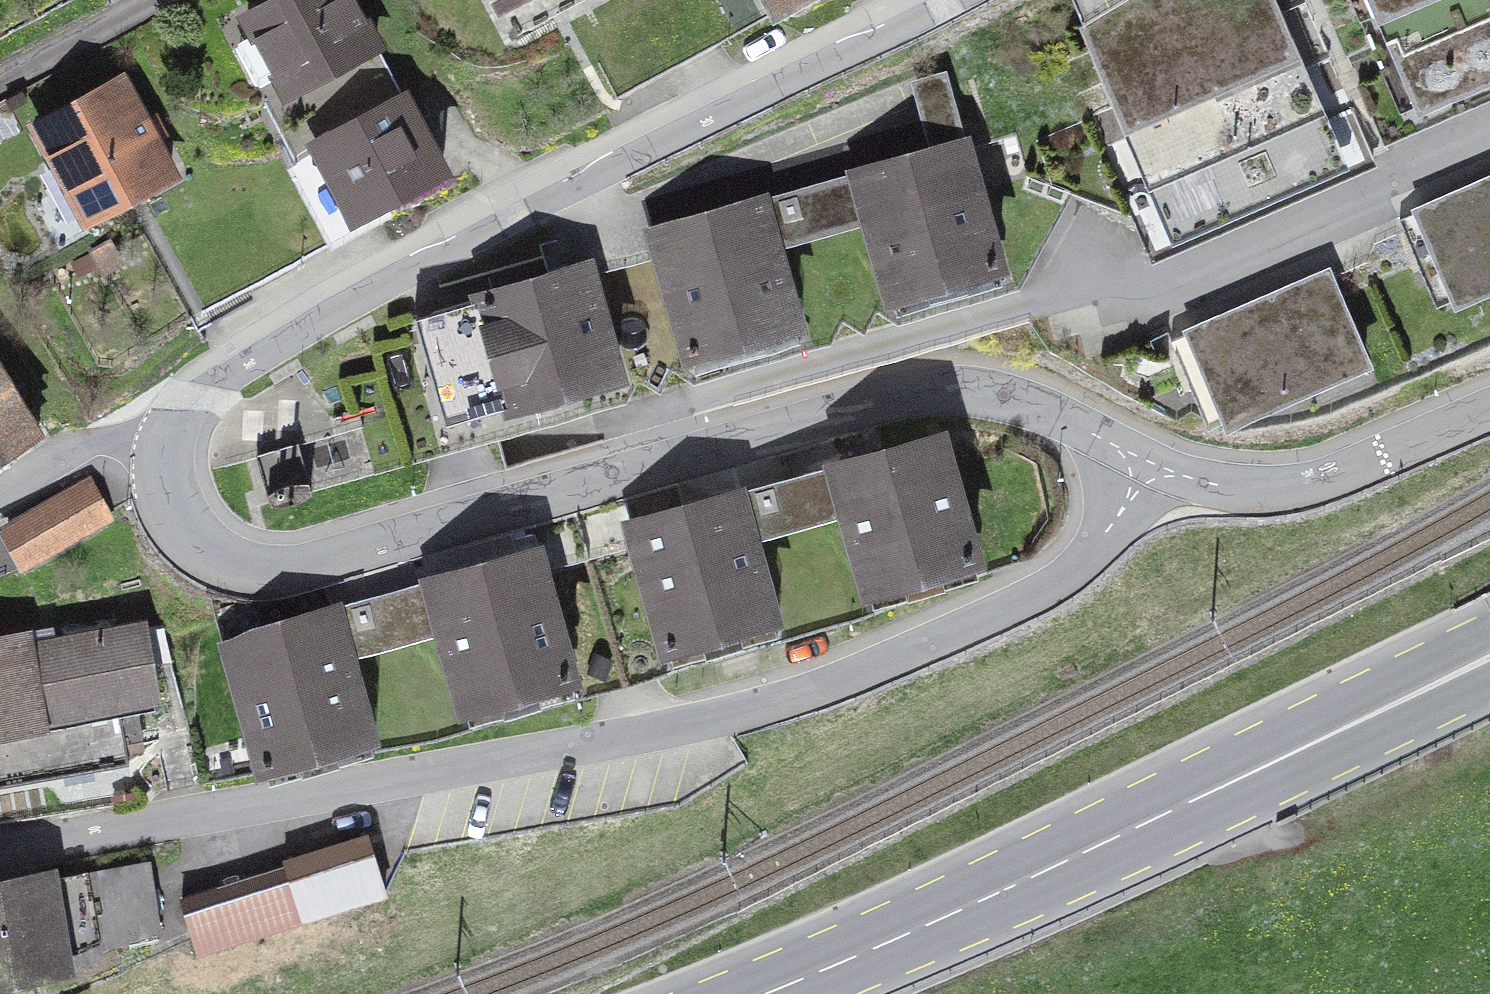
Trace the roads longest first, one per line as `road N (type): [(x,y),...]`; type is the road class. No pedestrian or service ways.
road 1 (residential): [(1147,462),(1112,526),(1067,579),(812,692),(693,725),(0,853)]
road 2 (residential): [(1147,462),(1033,406),(991,393),(941,391),(282,570),(248,568),(193,540),(167,497),(161,447)]
road 3 (residential): [(934,0),(255,354),(189,400),(161,447)]
road 4 (primary): [(762,993),(1008,890),(1489,655)]
road 5 (residential): [(1489,414),(1324,485),(1287,493),(1243,493),(1147,462)]
road 6 (residential): [(0,101),(169,0)]
road 7 (residential): [(161,447),(88,444),(0,492)]

